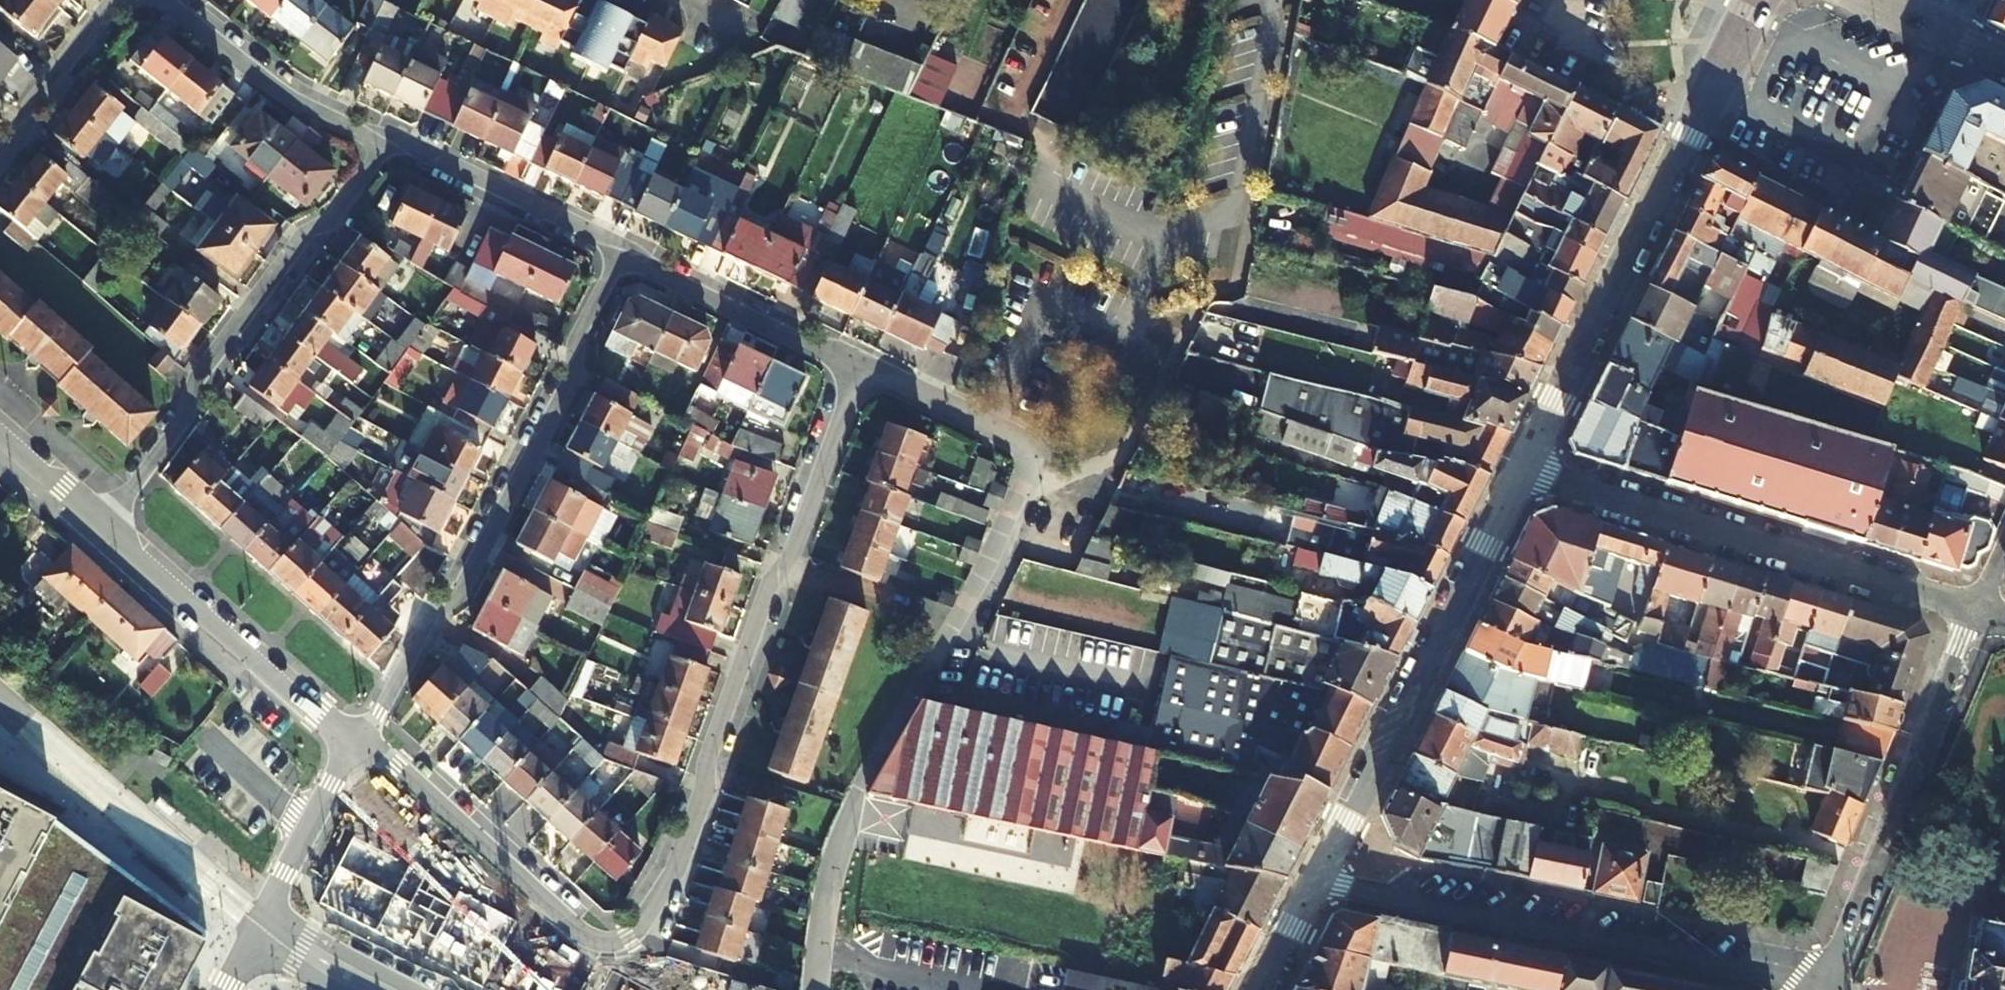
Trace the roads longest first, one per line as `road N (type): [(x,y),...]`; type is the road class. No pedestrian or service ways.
road 1 (residential): [(599,941),(638,931),(674,871),(766,597),(793,555),(862,369)]
road 2 (residential): [(815,989),(828,877),(848,813),(986,565),(1030,450)]
road 3 (residential): [(357,747),(429,621),(462,595),(568,383),(580,333),(622,250)]
road 4 (residential): [(1314,881),(1814,984)]
road 5 (residential): [(104,525),(183,418),(200,370),(298,240),(335,213),(389,138)]
road 6 (residential): [(1976,609),(1520,470)]
road 7 (residential): [(1520,470),(1314,881)]
road 8 (residential): [(1814,984),(1837,951),(1976,609)]
road 9 (residential): [(1689,136),(1520,470)]
road 10 (residential): [(104,525),(357,747)]
road 11 (residential): [(1157,240),(1125,337),(1034,305),(989,426)]
road 12 (residential): [(357,747),(398,766),(599,941)]
road 13 (residential): [(1276,0),(1234,212),(1157,240)]
road 14 (residential): [(162,0),(286,97),(389,138)]
road 15 (residential): [(622,250),(862,369)]
road 16 (residential): [(389,138),(622,250)]
road 17 (residential): [(113,0),(44,87),(0,162)]
road 18 (residential): [(357,747),(270,906)]
road 19 (residential): [(413,989),(270,906)]
road 20 (residential): [(1689,136),(1757,0)]
road 21 (residential): [(862,369),(989,426)]
road 22 (residential): [(0,433),(104,525)]
road 23 (residential): [(1157,240),(1032,183)]
road 24 (residential): [(1314,881),(1261,989)]

